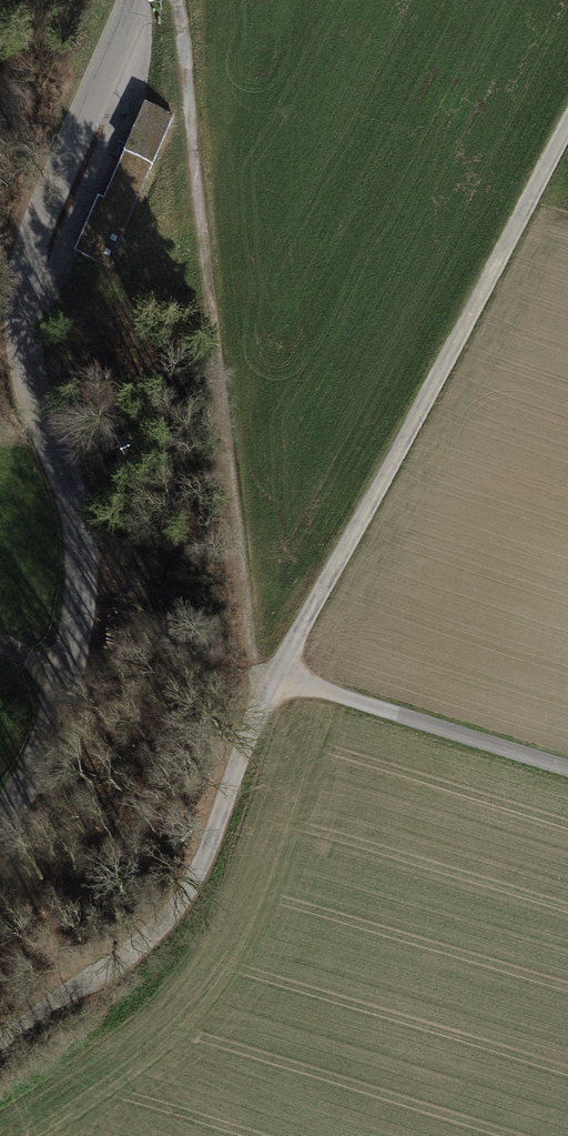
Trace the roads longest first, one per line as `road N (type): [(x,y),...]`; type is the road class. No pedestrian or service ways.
road 1 (residential): [(0,813),(50,749),(87,551),(68,466),(27,371),(23,300),(132,0)]
road 2 (track): [(178,0),(246,657),(271,684)]
road 3 (track): [(567,121),(271,684)]
road 4 (track): [(271,684),(188,888),(156,927),(0,1045)]
road 5 (track): [(271,684),(300,683),(567,768)]

